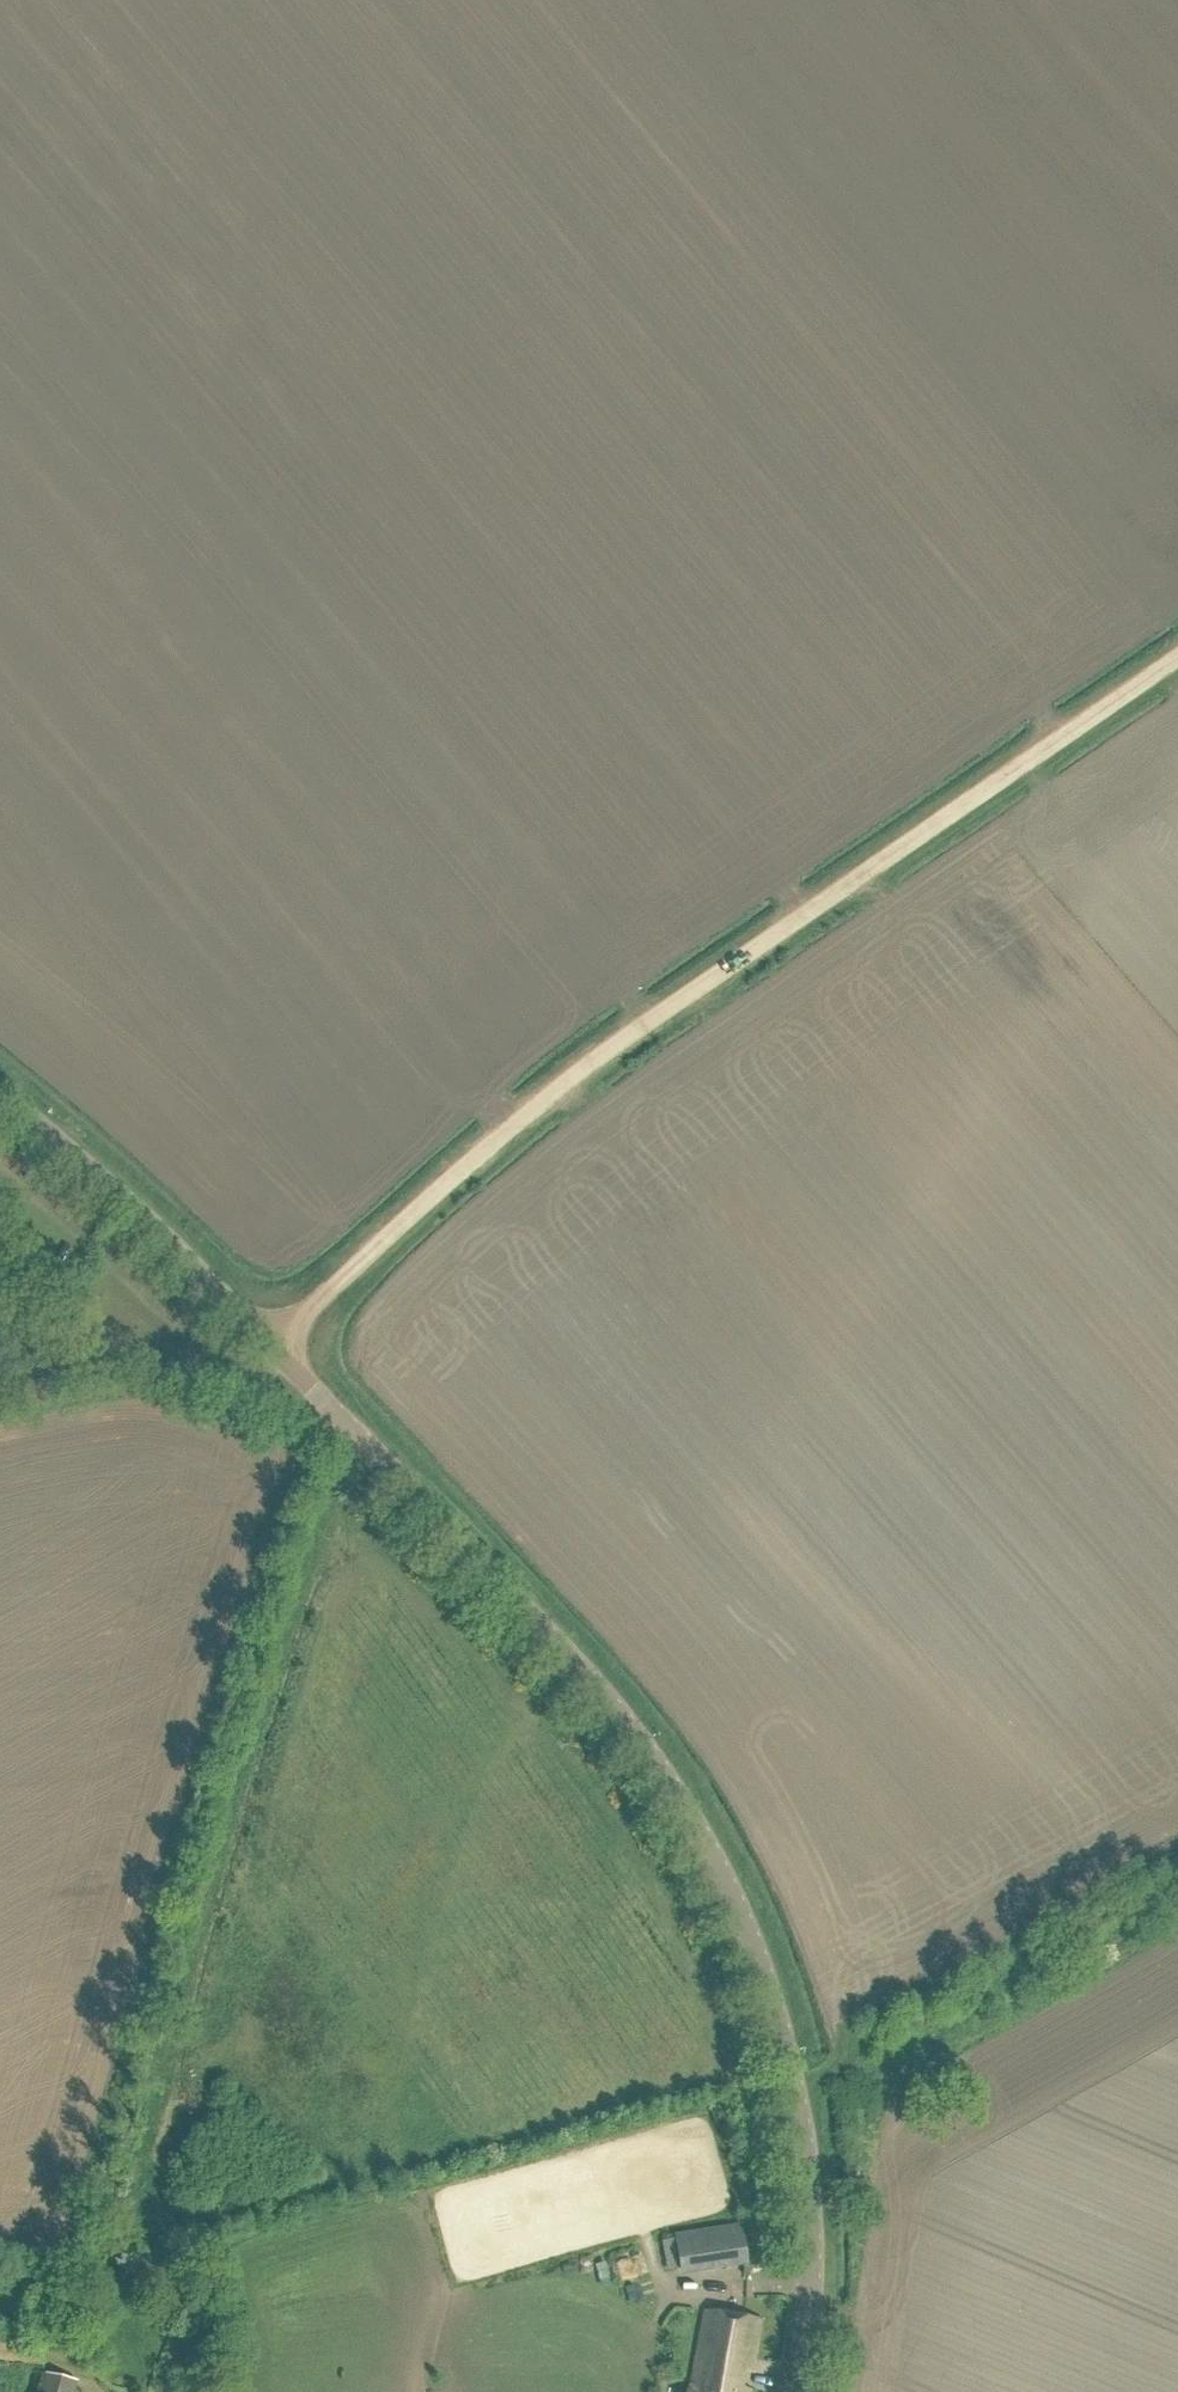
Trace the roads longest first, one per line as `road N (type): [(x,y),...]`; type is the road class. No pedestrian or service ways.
road 1 (tertiary): [(797,2391),(810,2303),(805,2160),(786,2048),(744,1921),(690,1815),(624,1720),(270,1345)]
road 2 (unclassified): [(270,1345),(566,1084),(1177,658)]
road 3 (tertiary): [(270,1345),(120,1199),(0,1098)]

